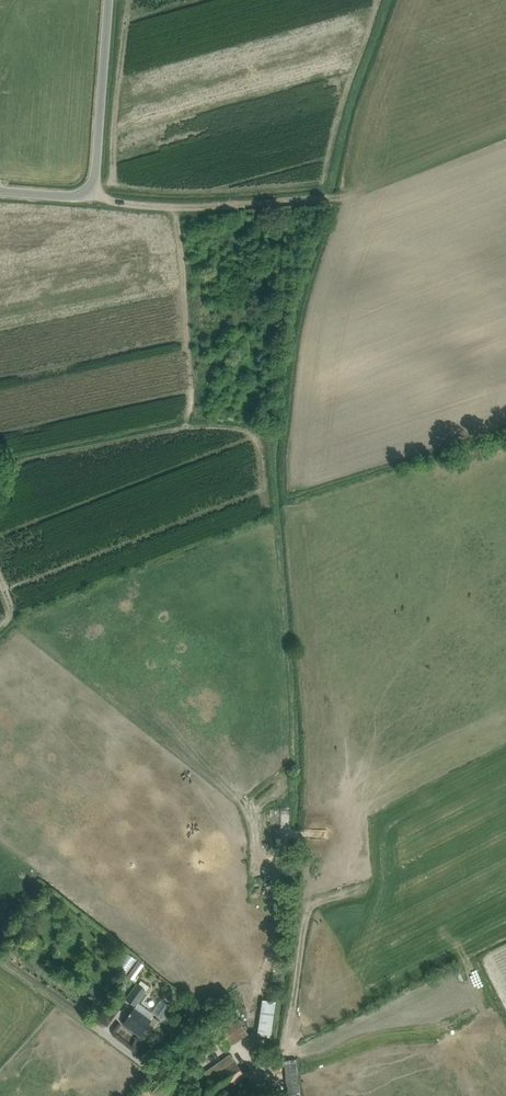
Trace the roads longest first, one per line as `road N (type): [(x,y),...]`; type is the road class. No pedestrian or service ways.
road 1 (unclassified): [(0,191),(92,193),(108,0)]
road 2 (track): [(92,193),(176,208),(340,198)]
road 3 (unclassified): [(190,1095),(78,1012)]

